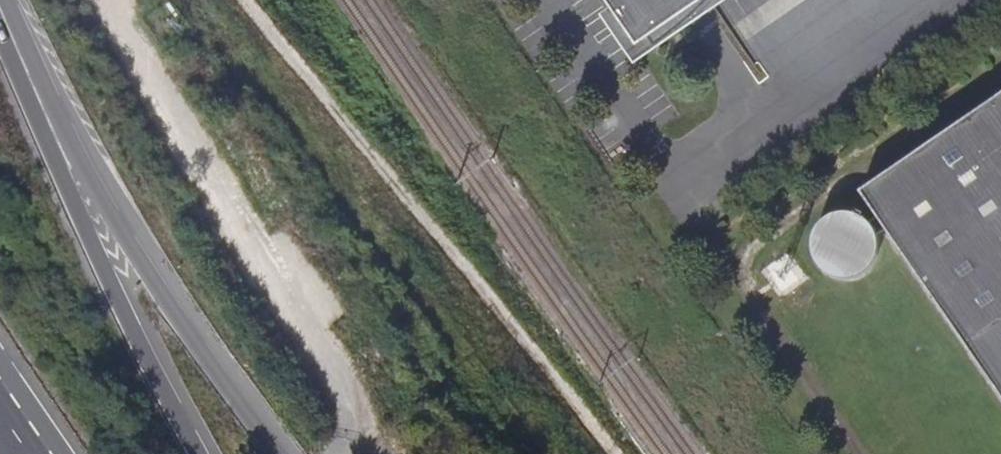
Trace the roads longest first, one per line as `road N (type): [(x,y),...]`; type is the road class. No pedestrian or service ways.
road 1 (primary): [(279,453),(126,239),(0,5)]
road 2 (motorway): [(200,453),(50,142),(0,8)]

